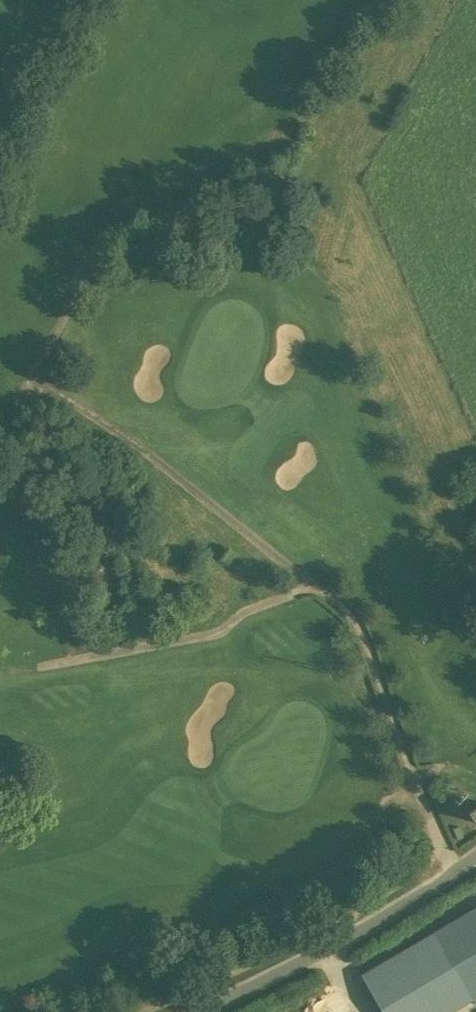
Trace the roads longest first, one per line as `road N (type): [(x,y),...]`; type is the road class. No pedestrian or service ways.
road 1 (unclassified): [(475,855),(329,947),(193,1011)]

